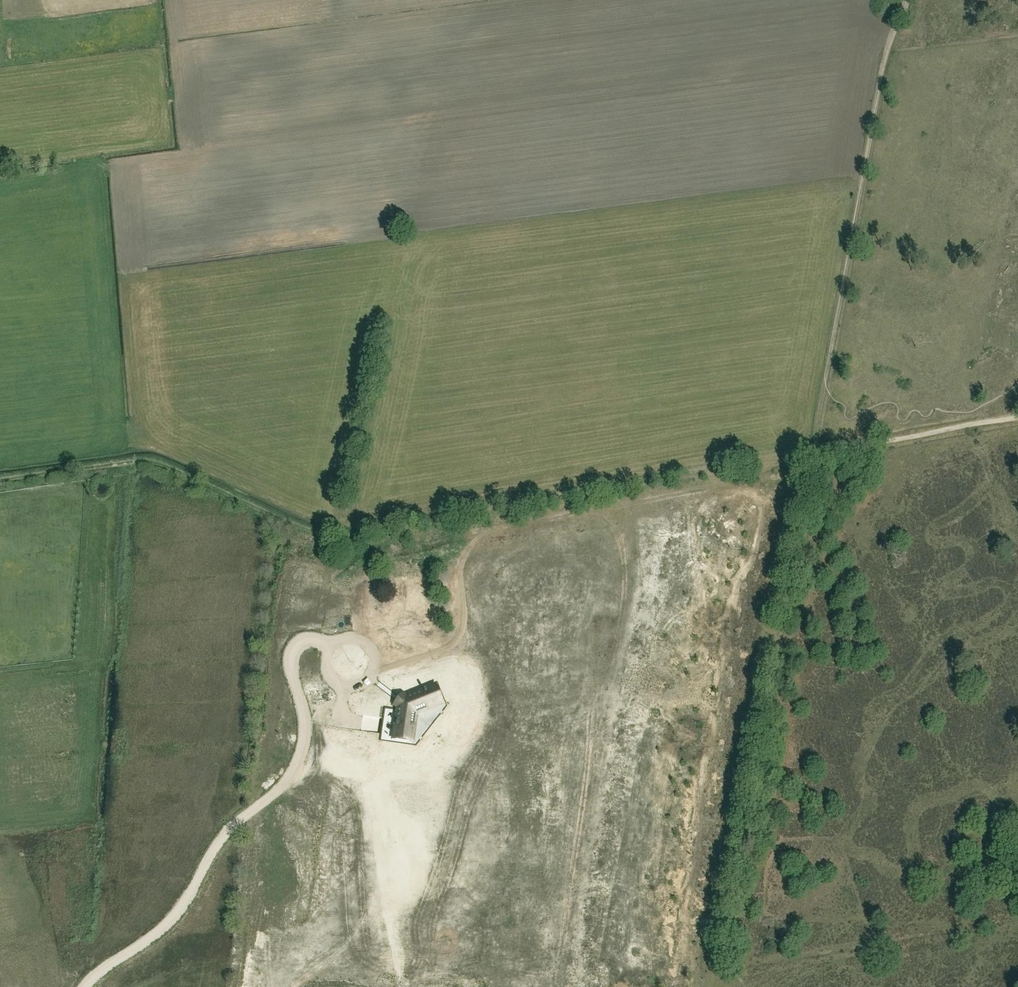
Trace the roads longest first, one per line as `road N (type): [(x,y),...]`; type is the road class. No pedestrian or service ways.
road 1 (track): [(0,479),(152,461),(309,530),(344,535),(811,453)]
road 2 (track): [(820,452),(740,912)]
road 3 (track): [(907,0),(881,79),(825,381)]
road 4 (track): [(811,453),(1017,418)]

